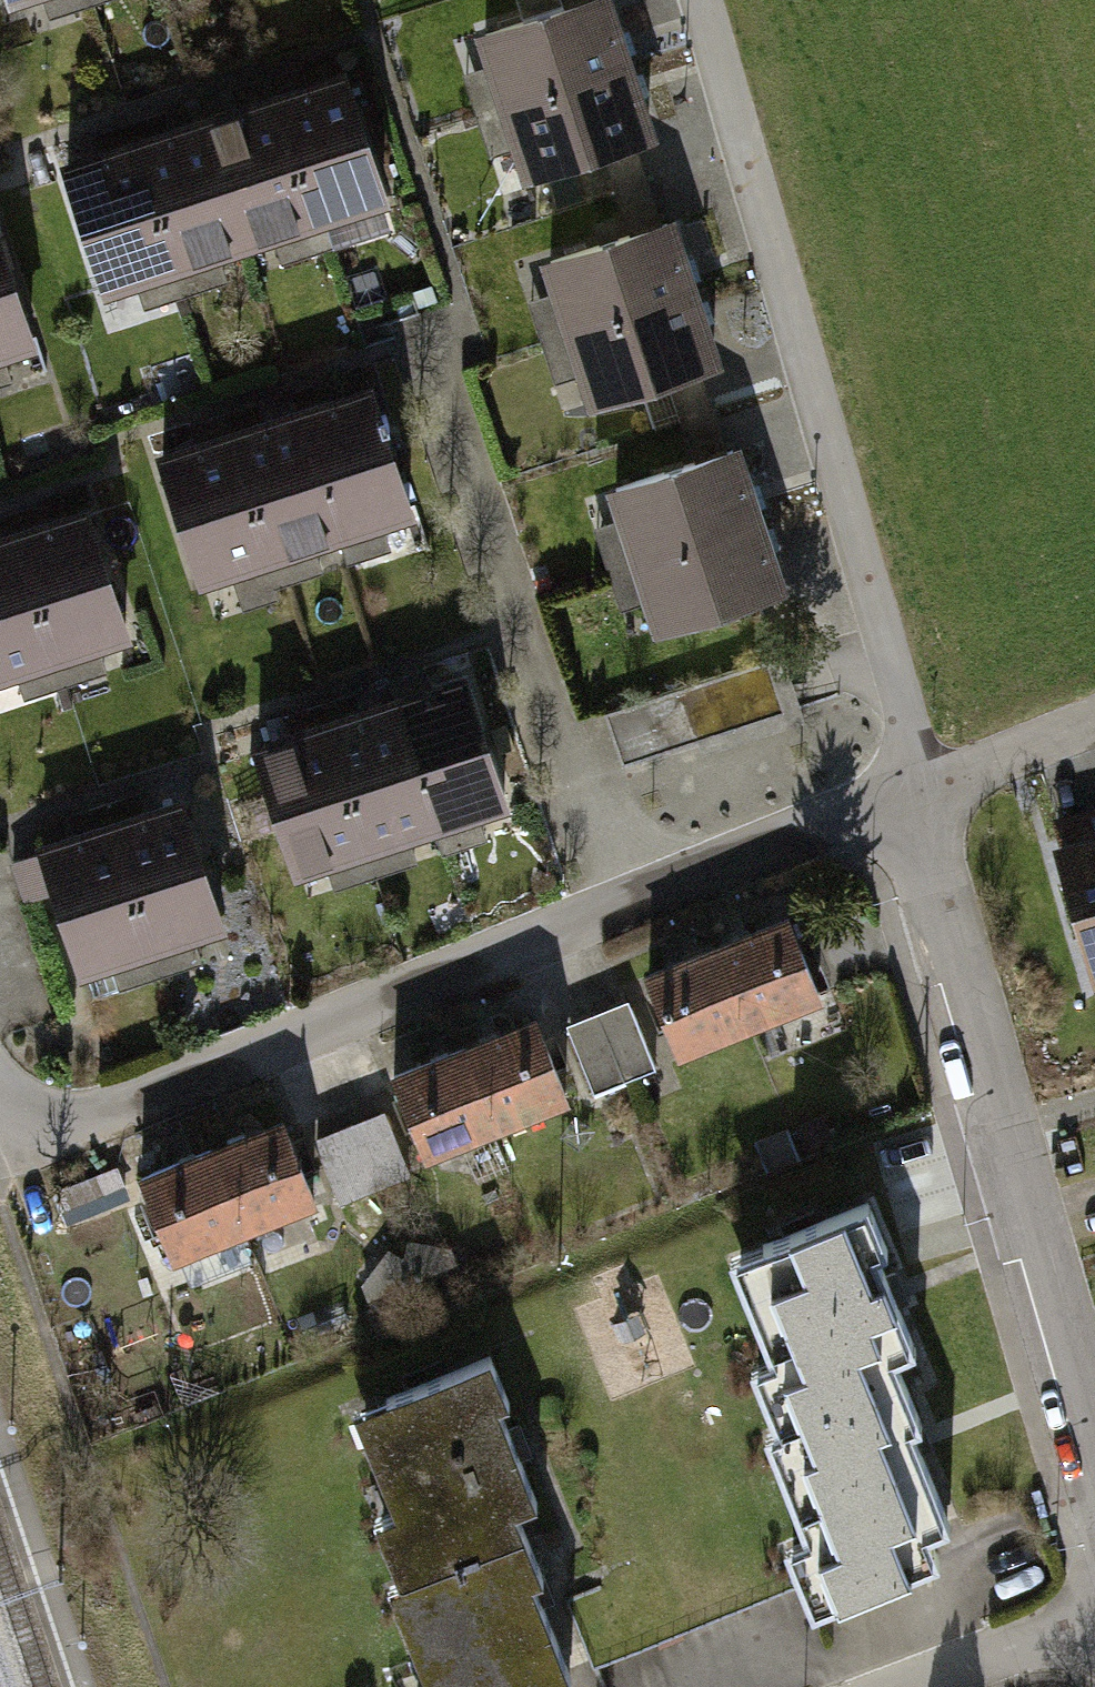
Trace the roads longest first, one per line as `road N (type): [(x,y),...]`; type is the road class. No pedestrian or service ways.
road 1 (residential): [(0,1110),(35,1134),(102,1125),(914,810)]
road 2 (residential): [(707,0),(933,797)]
road 3 (residential): [(914,810),(1094,1396)]
road 4 (residential): [(933,797),(1094,730)]
road 5 (residential): [(1094,1630),(943,1686)]

